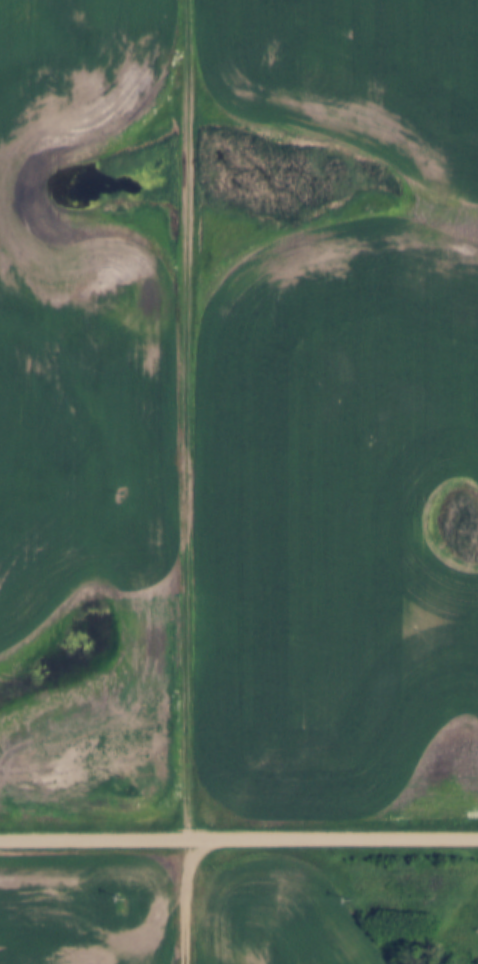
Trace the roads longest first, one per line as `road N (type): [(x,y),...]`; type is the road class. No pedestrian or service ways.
road 1 (track): [(187,963),(191,0)]
road 2 (residential): [(0,840),(477,840)]

